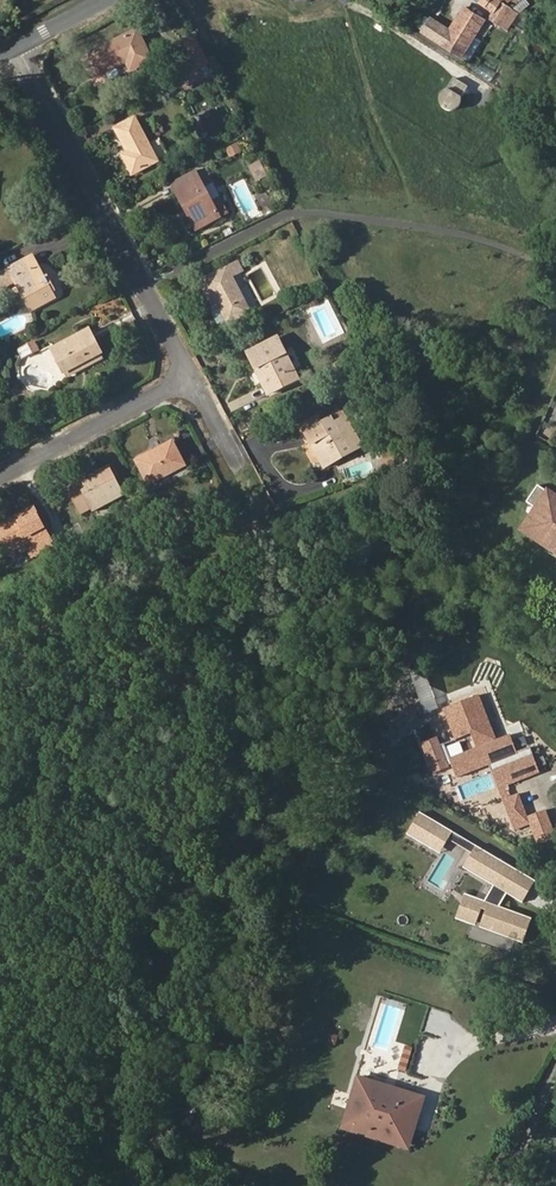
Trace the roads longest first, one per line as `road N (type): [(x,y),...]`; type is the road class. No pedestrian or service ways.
road 1 (residential): [(190,376),(20,45)]
road 2 (residential): [(190,376),(0,477)]

